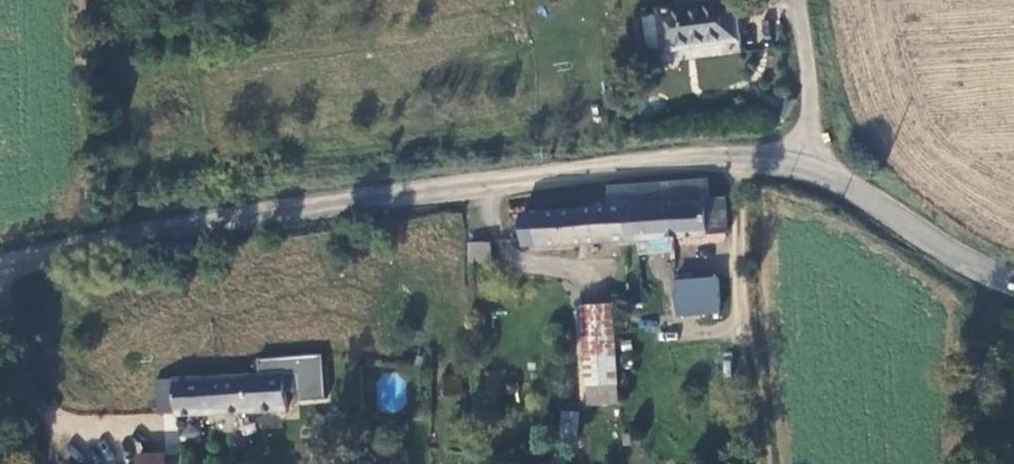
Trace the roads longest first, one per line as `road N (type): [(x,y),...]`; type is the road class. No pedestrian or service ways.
road 1 (unclassified): [(0,268),(235,219),(646,164),(733,160),(803,169)]
road 2 (unclassified): [(803,169),(856,192),(977,271),(1013,283)]
road 3 (unclassified): [(803,169),(810,113),(793,0)]

